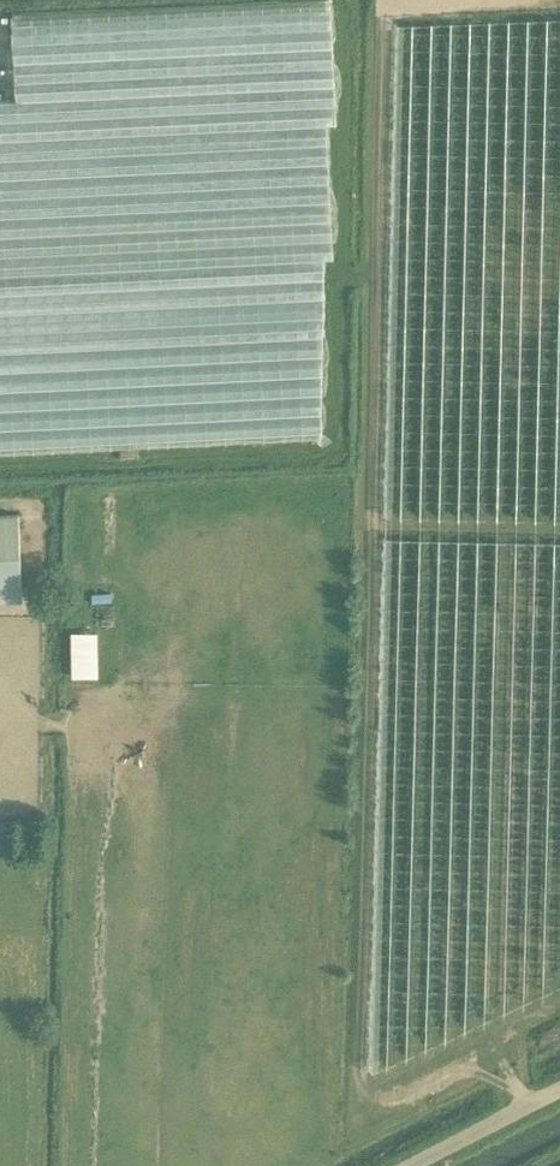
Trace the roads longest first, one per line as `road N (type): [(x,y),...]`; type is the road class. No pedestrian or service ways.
road 1 (unclassified): [(559,1088),(411,1165)]

